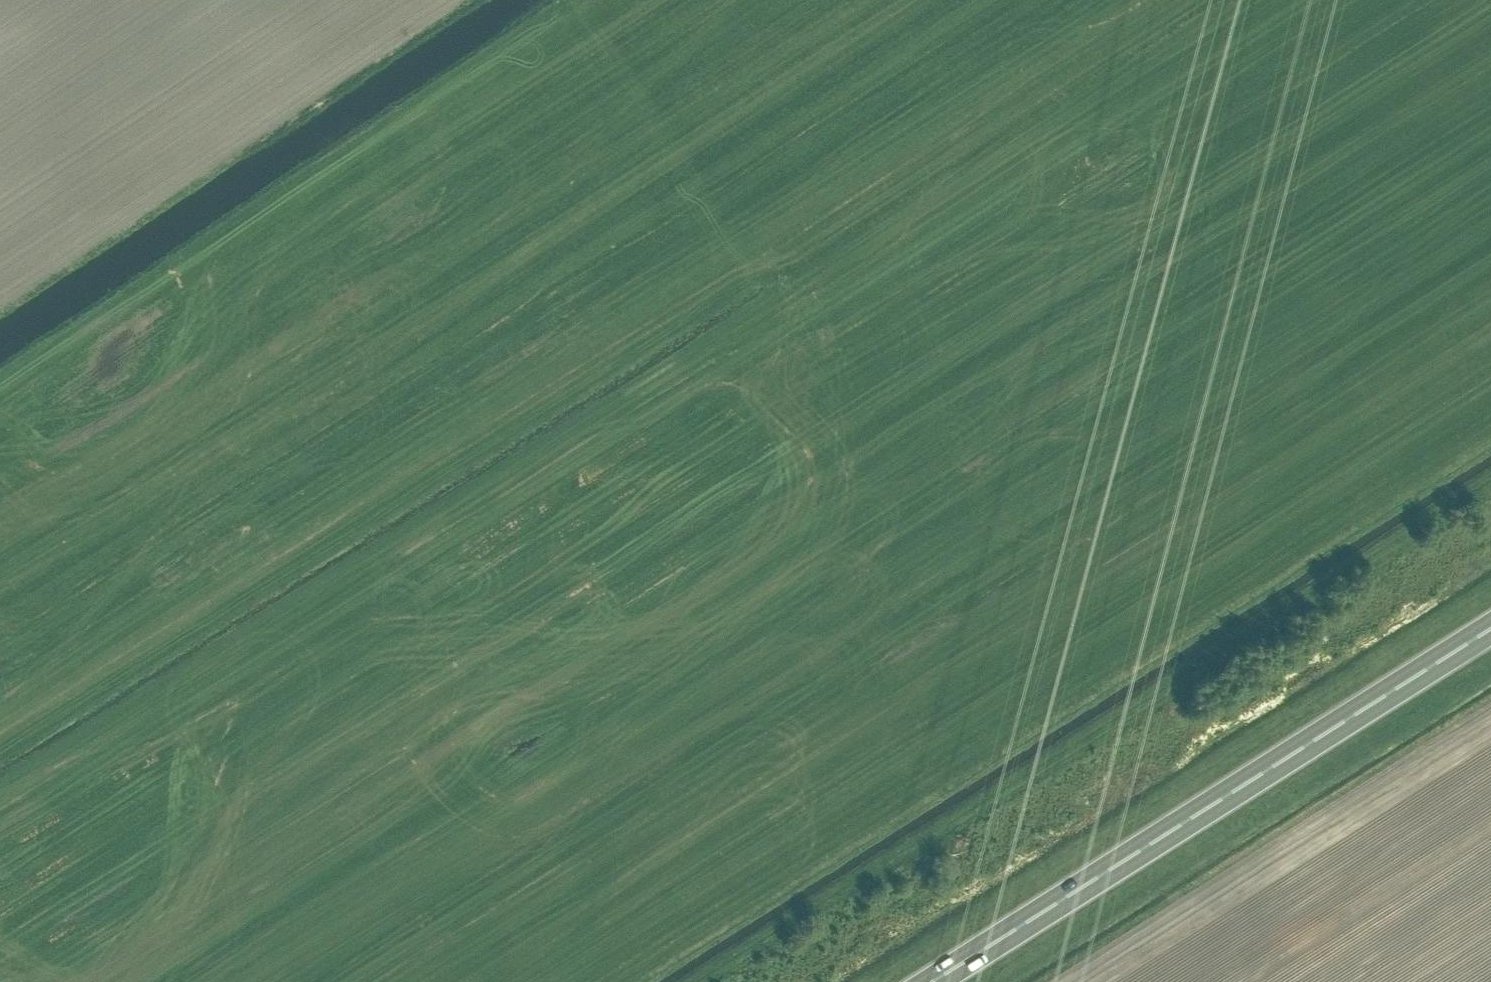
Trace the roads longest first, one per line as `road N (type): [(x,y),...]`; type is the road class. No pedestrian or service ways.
road 1 (trunk): [(931,981),(1490,628)]

